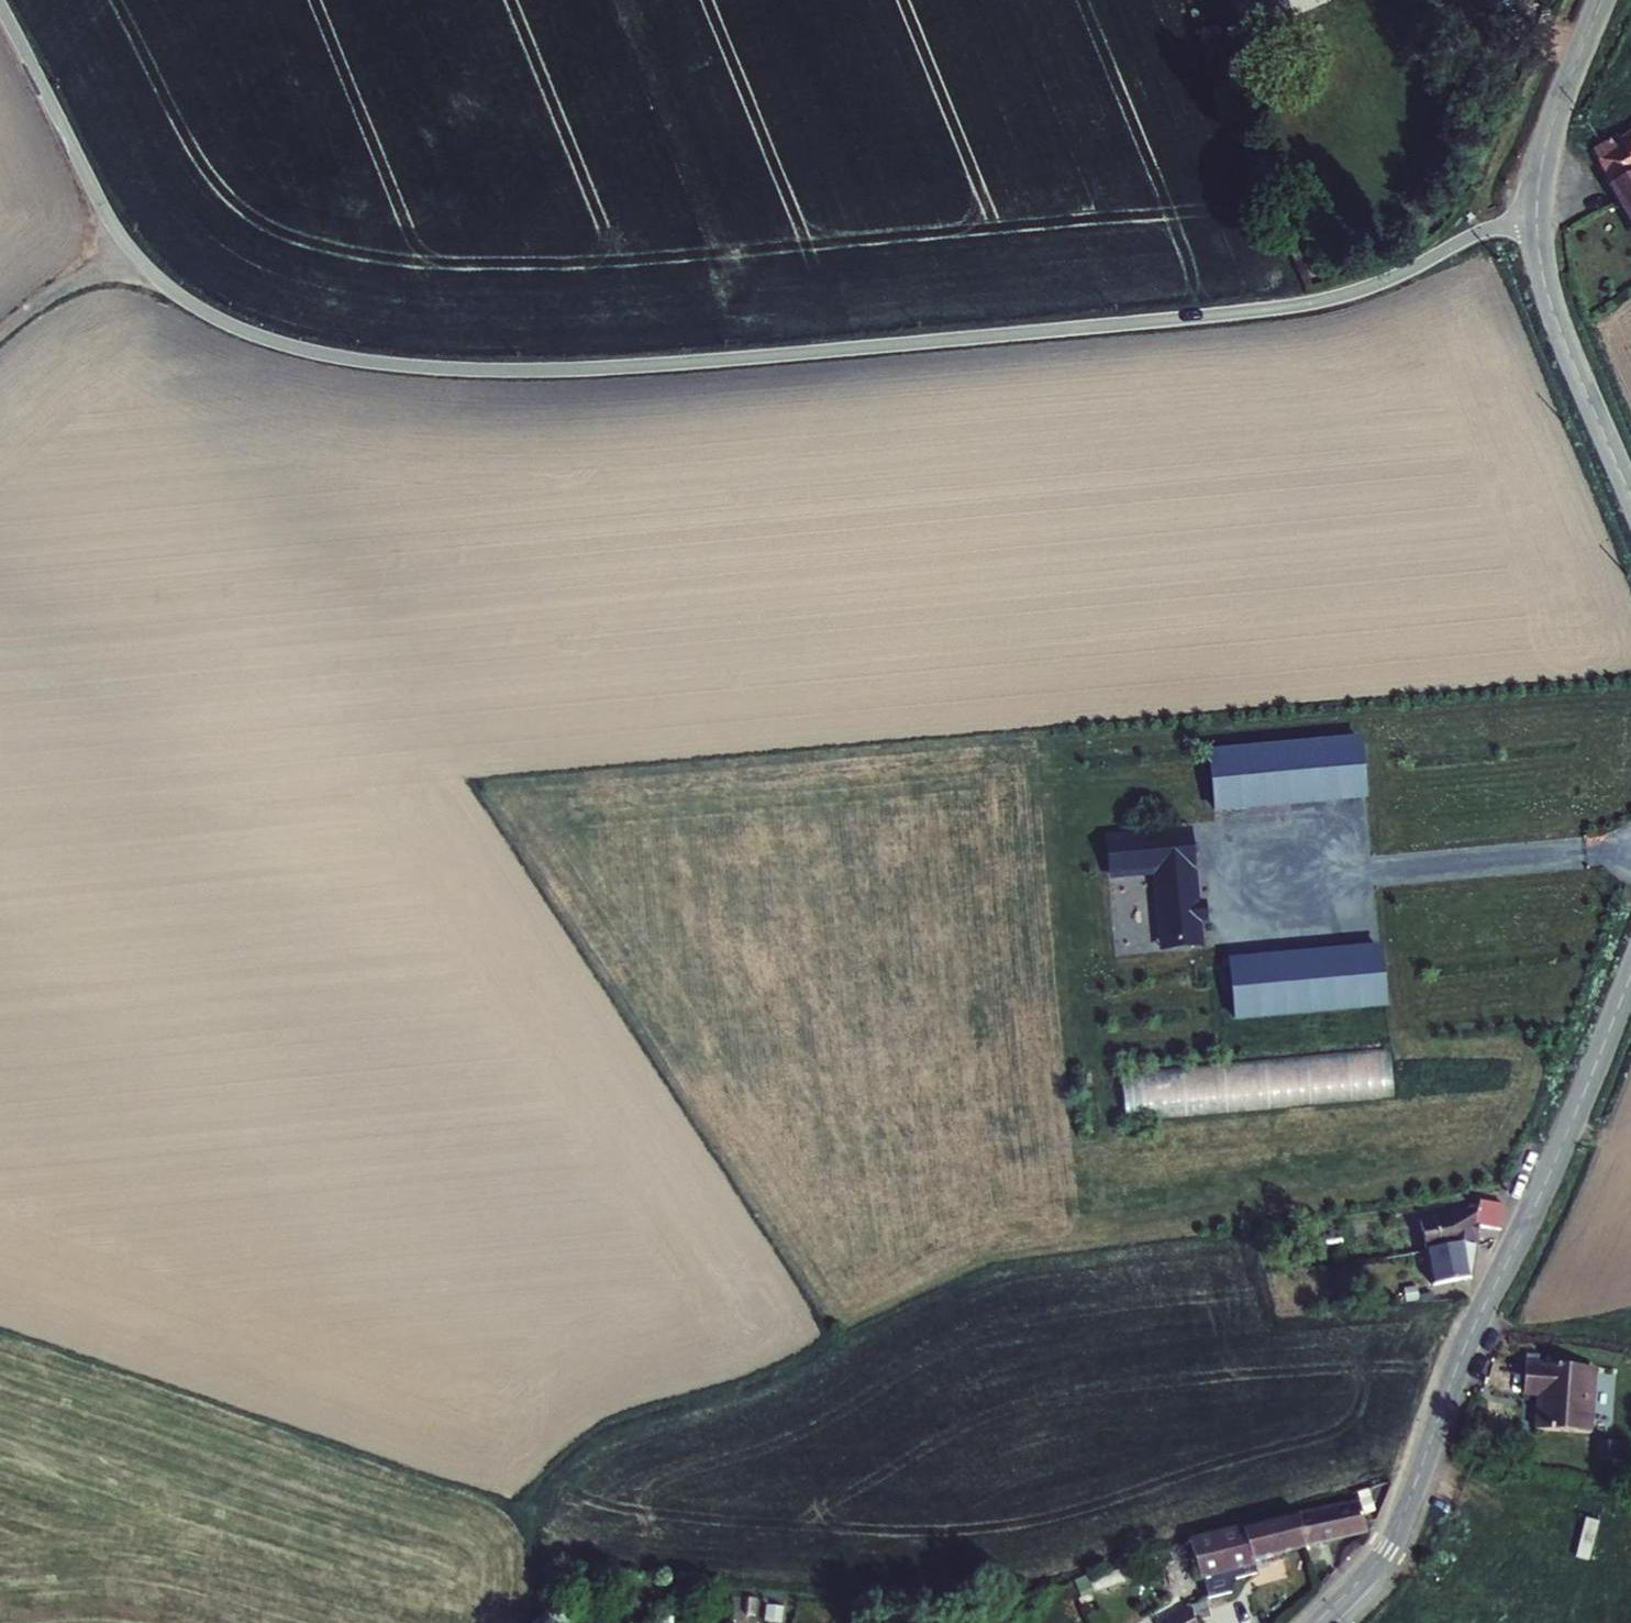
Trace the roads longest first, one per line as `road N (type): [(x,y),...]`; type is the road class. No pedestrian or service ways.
road 1 (unclassified): [(1539,201),(1388,280),(1306,303),(676,364),(519,370),(368,360),(247,331),(150,271),(101,207),(0,6)]
road 2 (unclassified): [(1465,1349),(1549,1176),(1630,976)]
road 3 (residential): [(1315,1622),(1387,1553),(1465,1349)]
road 4 (unclassified): [(1630,497),(1550,296),(1539,201)]
road 5 (unclassified): [(1539,201),(1553,124),(1603,0)]

